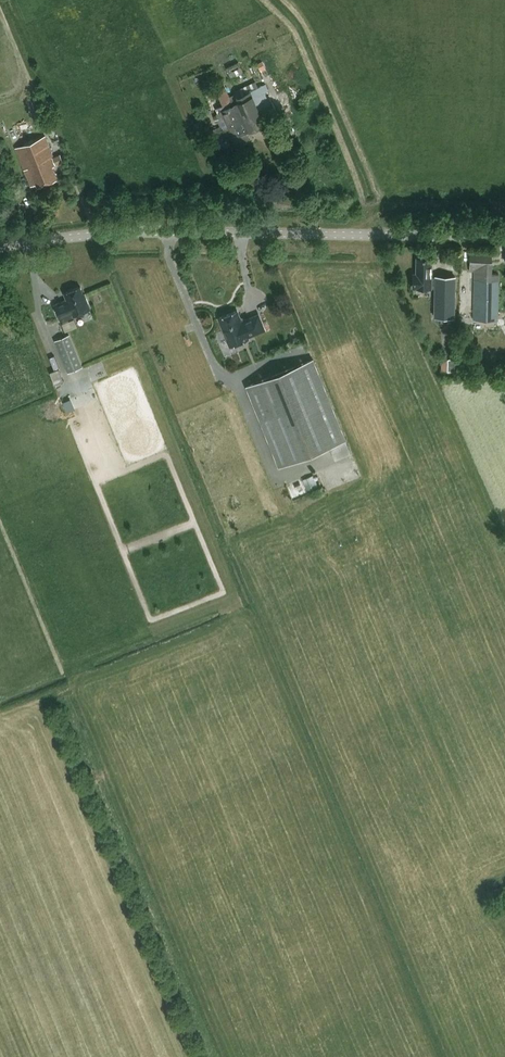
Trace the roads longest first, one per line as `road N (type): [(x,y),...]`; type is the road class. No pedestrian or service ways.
road 1 (unclassified): [(0,247),(130,232),(504,238)]

